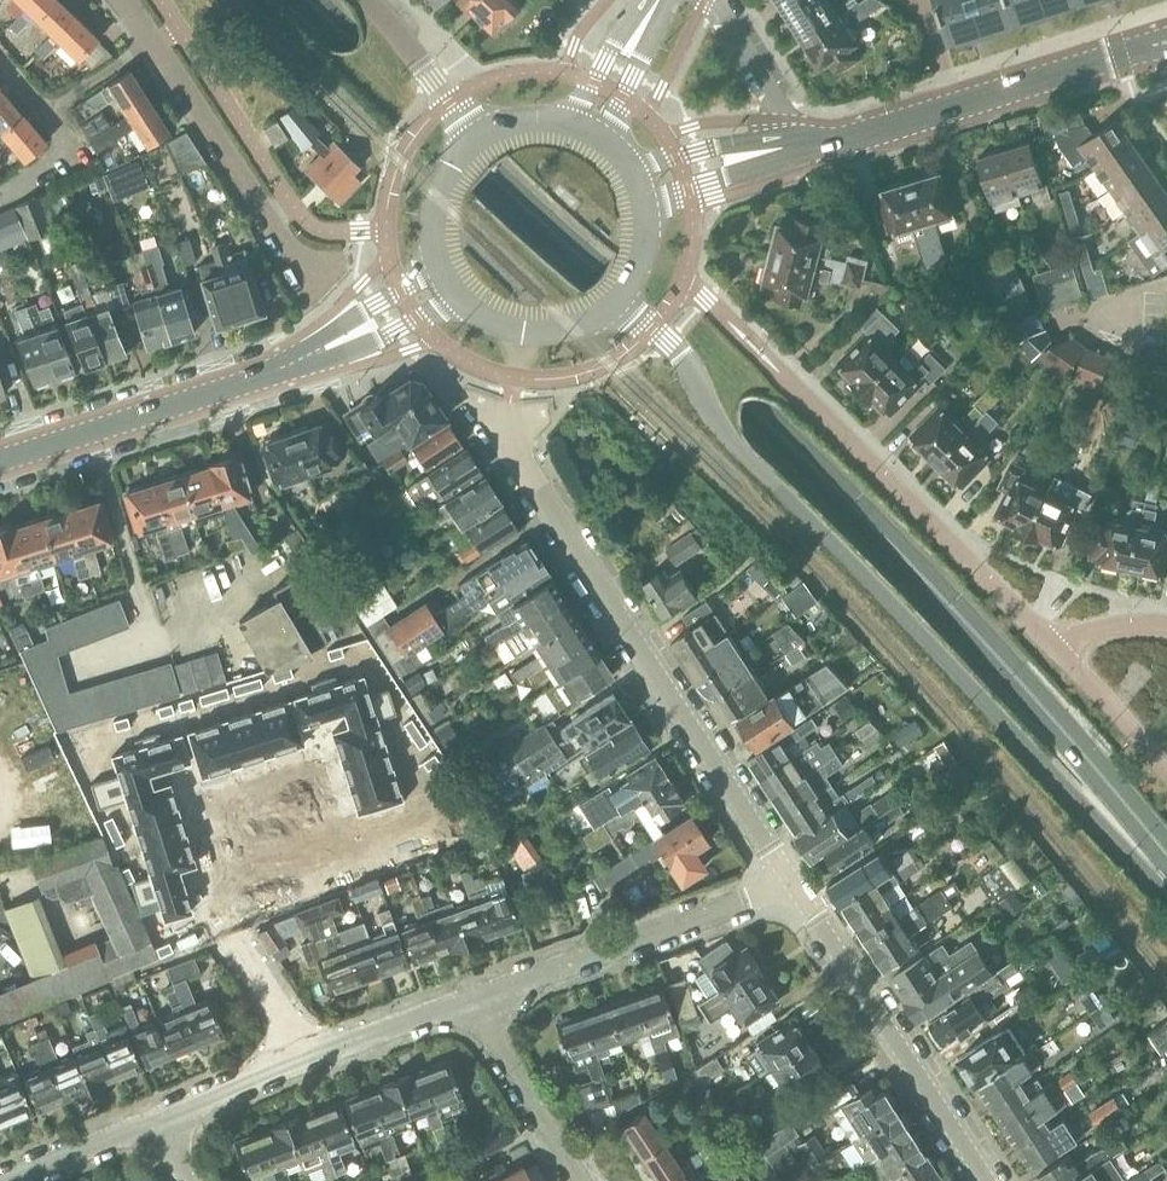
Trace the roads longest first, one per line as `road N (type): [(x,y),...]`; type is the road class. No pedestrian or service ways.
road 1 (secondary): [(296,0),(743,402),(1097,766),(1166,860)]
road 2 (secondary): [(619,303),(683,358),(740,450),(1166,893)]
road 3 (residential): [(791,884),(519,446),(519,404)]
road 4 (residential): [(1166,626),(1114,627),(1059,650),(757,349)]
road 5 (residential): [(216,899),(346,838),(323,759),(191,801)]
road 6 (residential): [(986,1180),(791,884)]
road 7 (residential): [(791,884),(473,999)]
road 8 (secondary): [(853,135),(1166,42)]
road 9 (tertiary): [(0,462),(270,374)]
road 10 (residential): [(153,44),(299,266),(314,275)]
road 11 (tertiary): [(270,374),(305,368),(466,303)]
road 12 (tertiary): [(437,252),(403,286),(270,374)]
road 13 (residential): [(473,999),(573,1180)]
road 14 (residential): [(306,1060),(216,899)]
road 15 (residential): [(473,999),(306,1060)]
road 16 (tertiary): [(478,140),(371,0)]
road 17 (secondary): [(466,303),(506,328),(552,334),(619,303)]
road 18 (residential): [(306,1060),(152,1125)]
road 19 (residential): [(789,138),(776,102),(708,0)]
road 20 (secondary): [(789,138),(733,142),(634,168)]
road 21 (secondary): [(650,210),(795,156)]
road 22 (residential): [(152,1125),(14,1180)]
road 23 (tertiary): [(656,0),(587,124)]
road 24 (residential): [(0,195),(72,163),(73,144),(49,115)]
road 25 (residential): [(49,115),(153,44)]
road 26 (secondary): [(478,140),(438,197),(437,252)]

